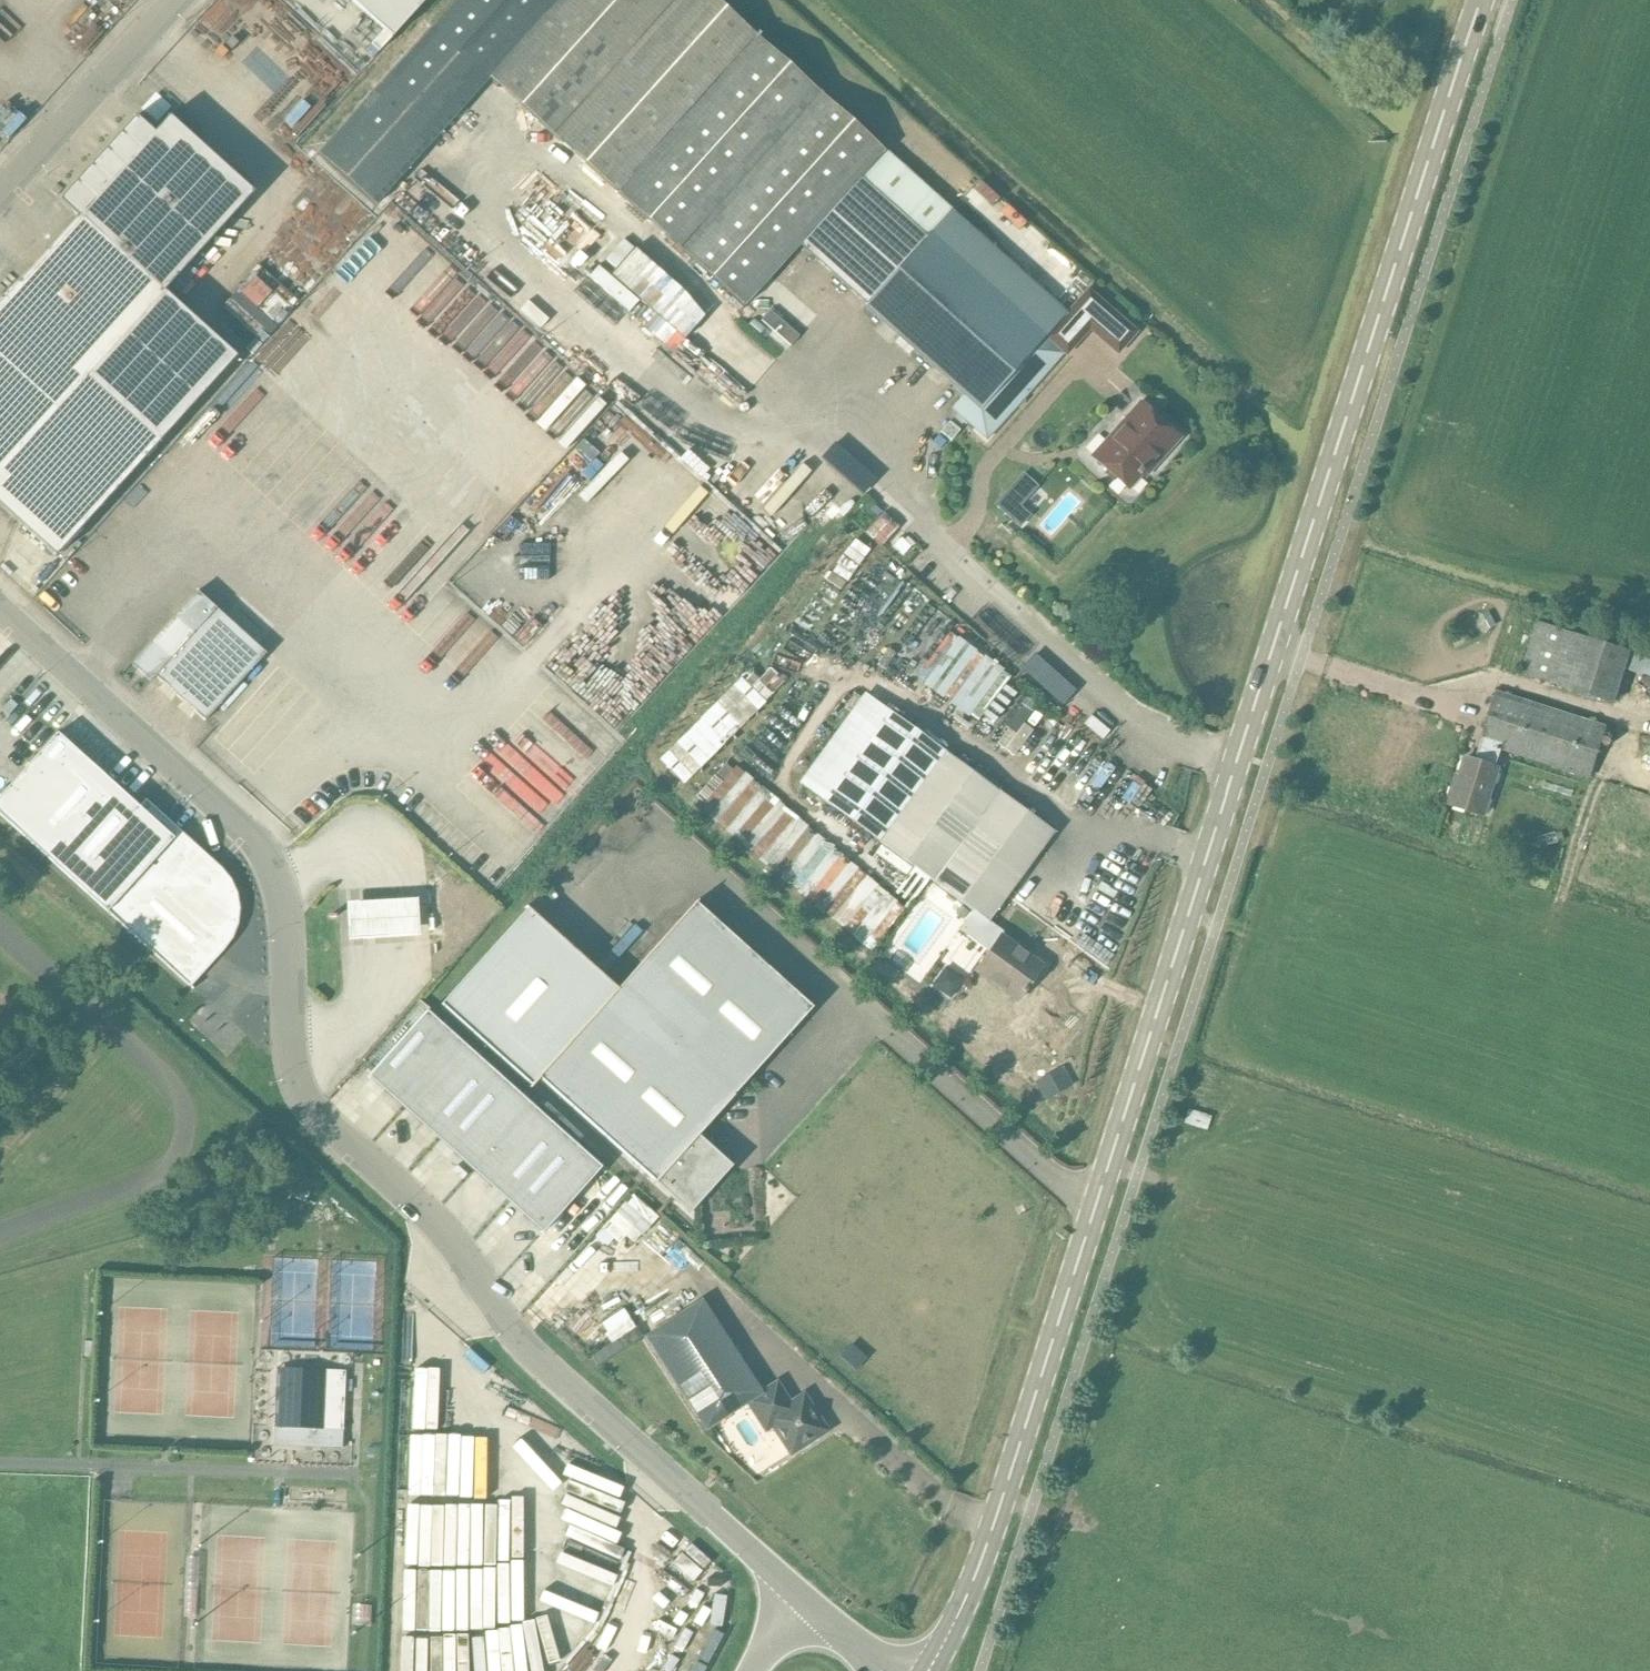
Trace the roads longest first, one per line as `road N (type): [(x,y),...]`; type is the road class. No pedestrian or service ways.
road 1 (tertiary): [(926,1670),(964,1603),(1008,1489),(1485,0)]
road 2 (unclassified): [(0,612),(243,834),(274,875),(289,927),(295,1084),(424,1207),(485,1303),(558,1382),(794,1589)]
road 3 (unclassified): [(171,0),(0,189)]
road 4 (unclassified): [(794,1589),(895,1670)]

